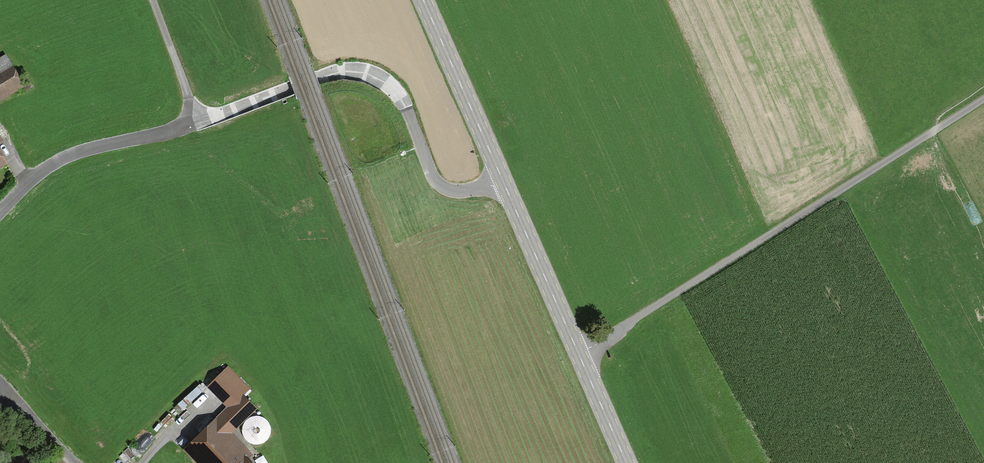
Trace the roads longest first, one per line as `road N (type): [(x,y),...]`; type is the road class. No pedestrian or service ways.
road 1 (unclassified): [(0,215),(46,172),(86,151),(199,126),(336,74),(362,73),(404,103),(437,186),(505,191)]
road 2 (unclassified): [(578,353),(983,98)]
road 3 (primary): [(505,191),(578,353)]
road 4 (primary): [(578,353),(627,462)]

